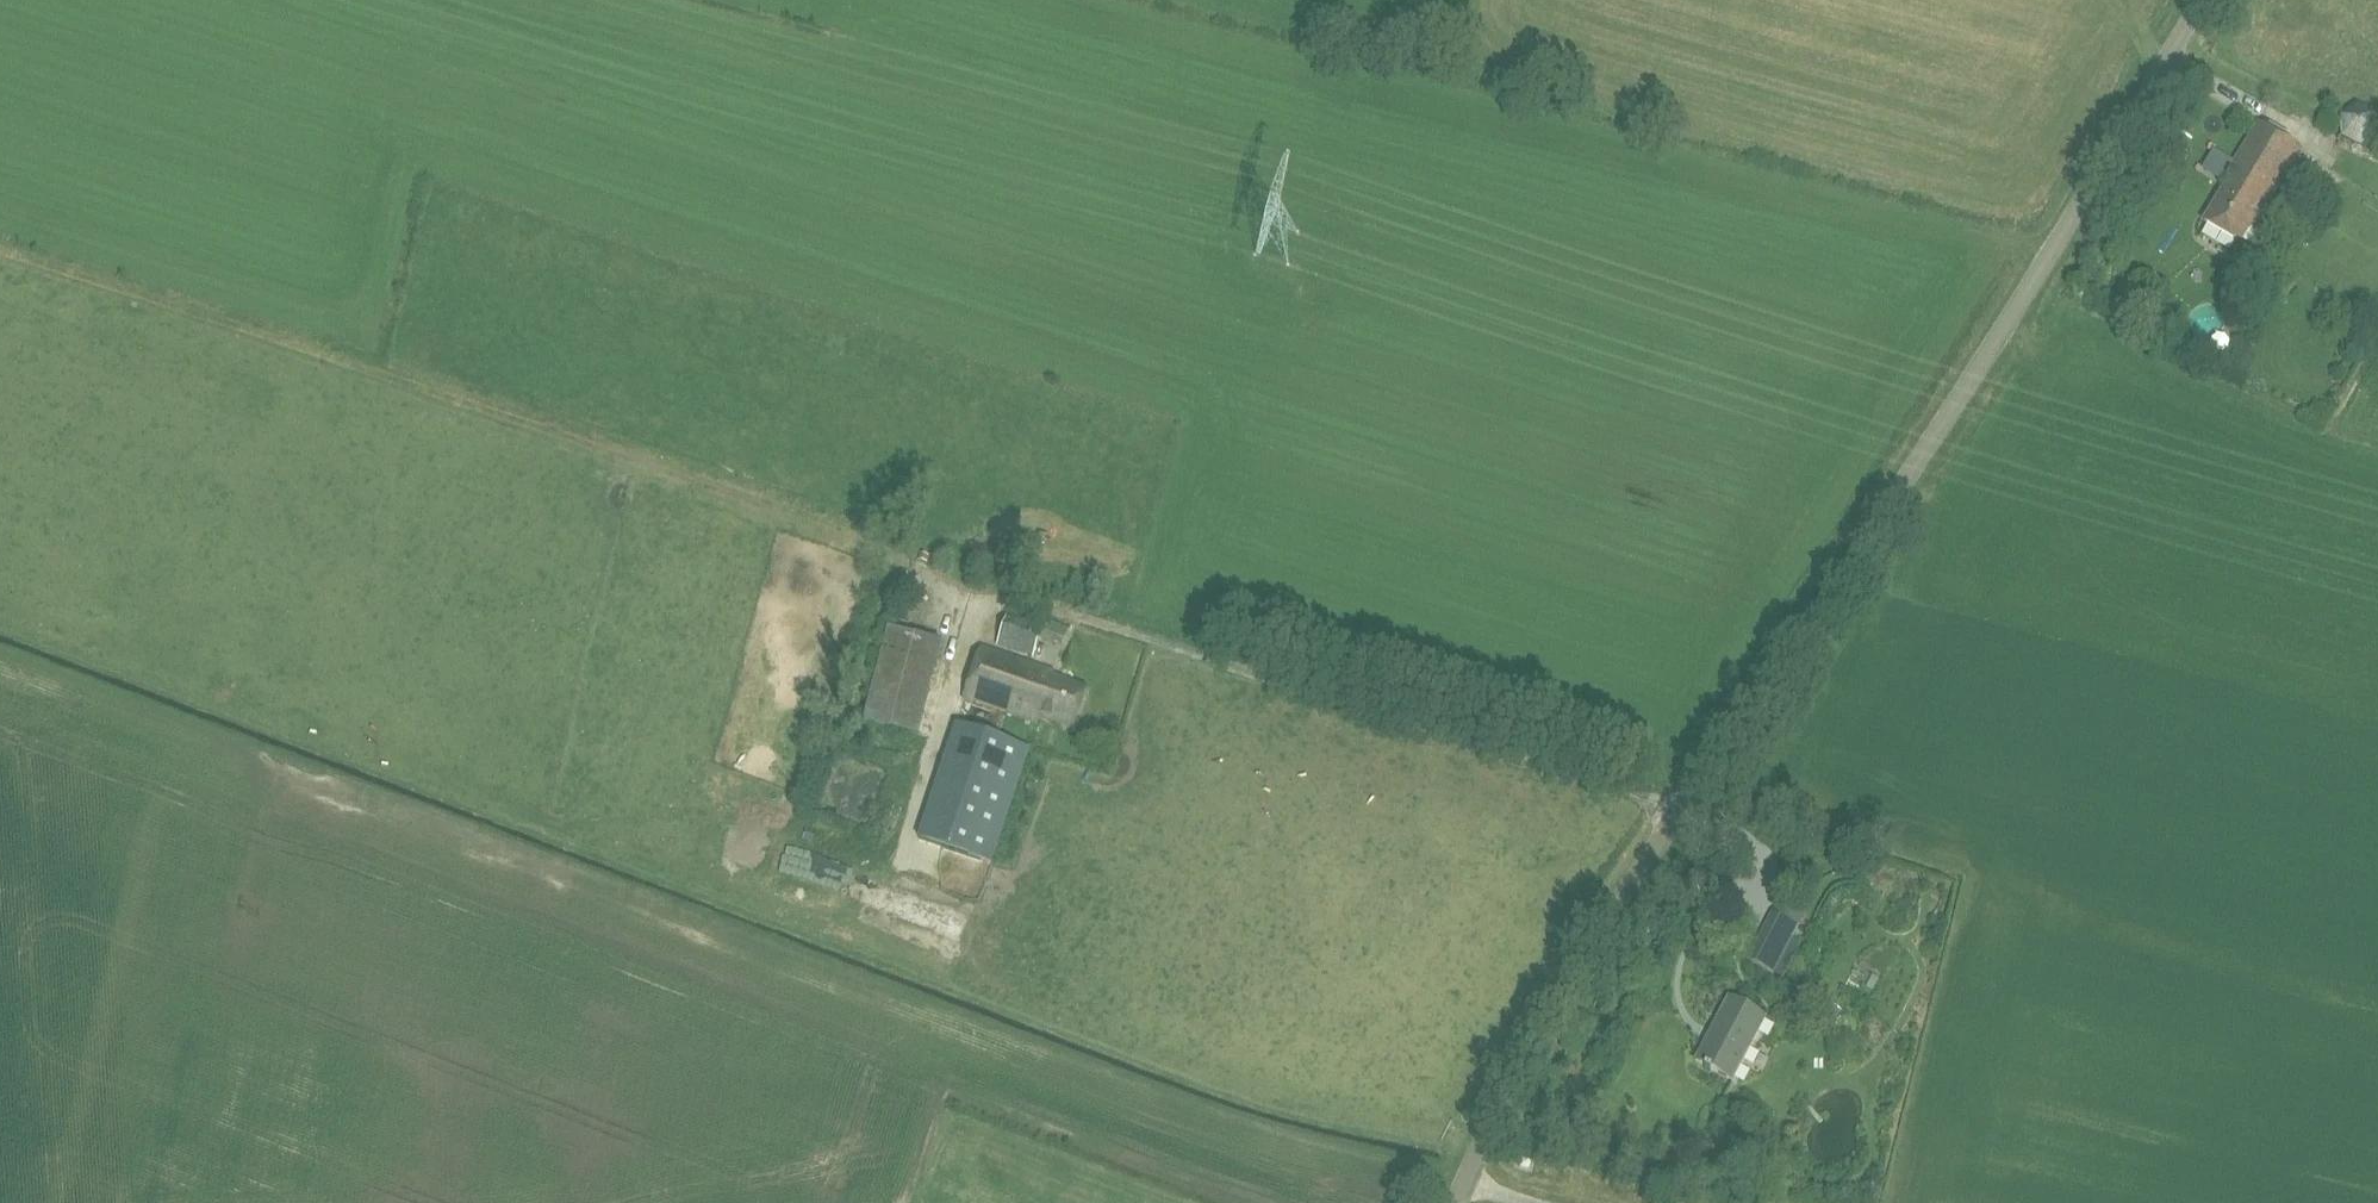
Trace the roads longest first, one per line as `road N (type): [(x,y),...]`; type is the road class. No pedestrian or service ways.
road 1 (unclassified): [(1452,1202),(1536,1034),(2059,247),(2203,0)]

